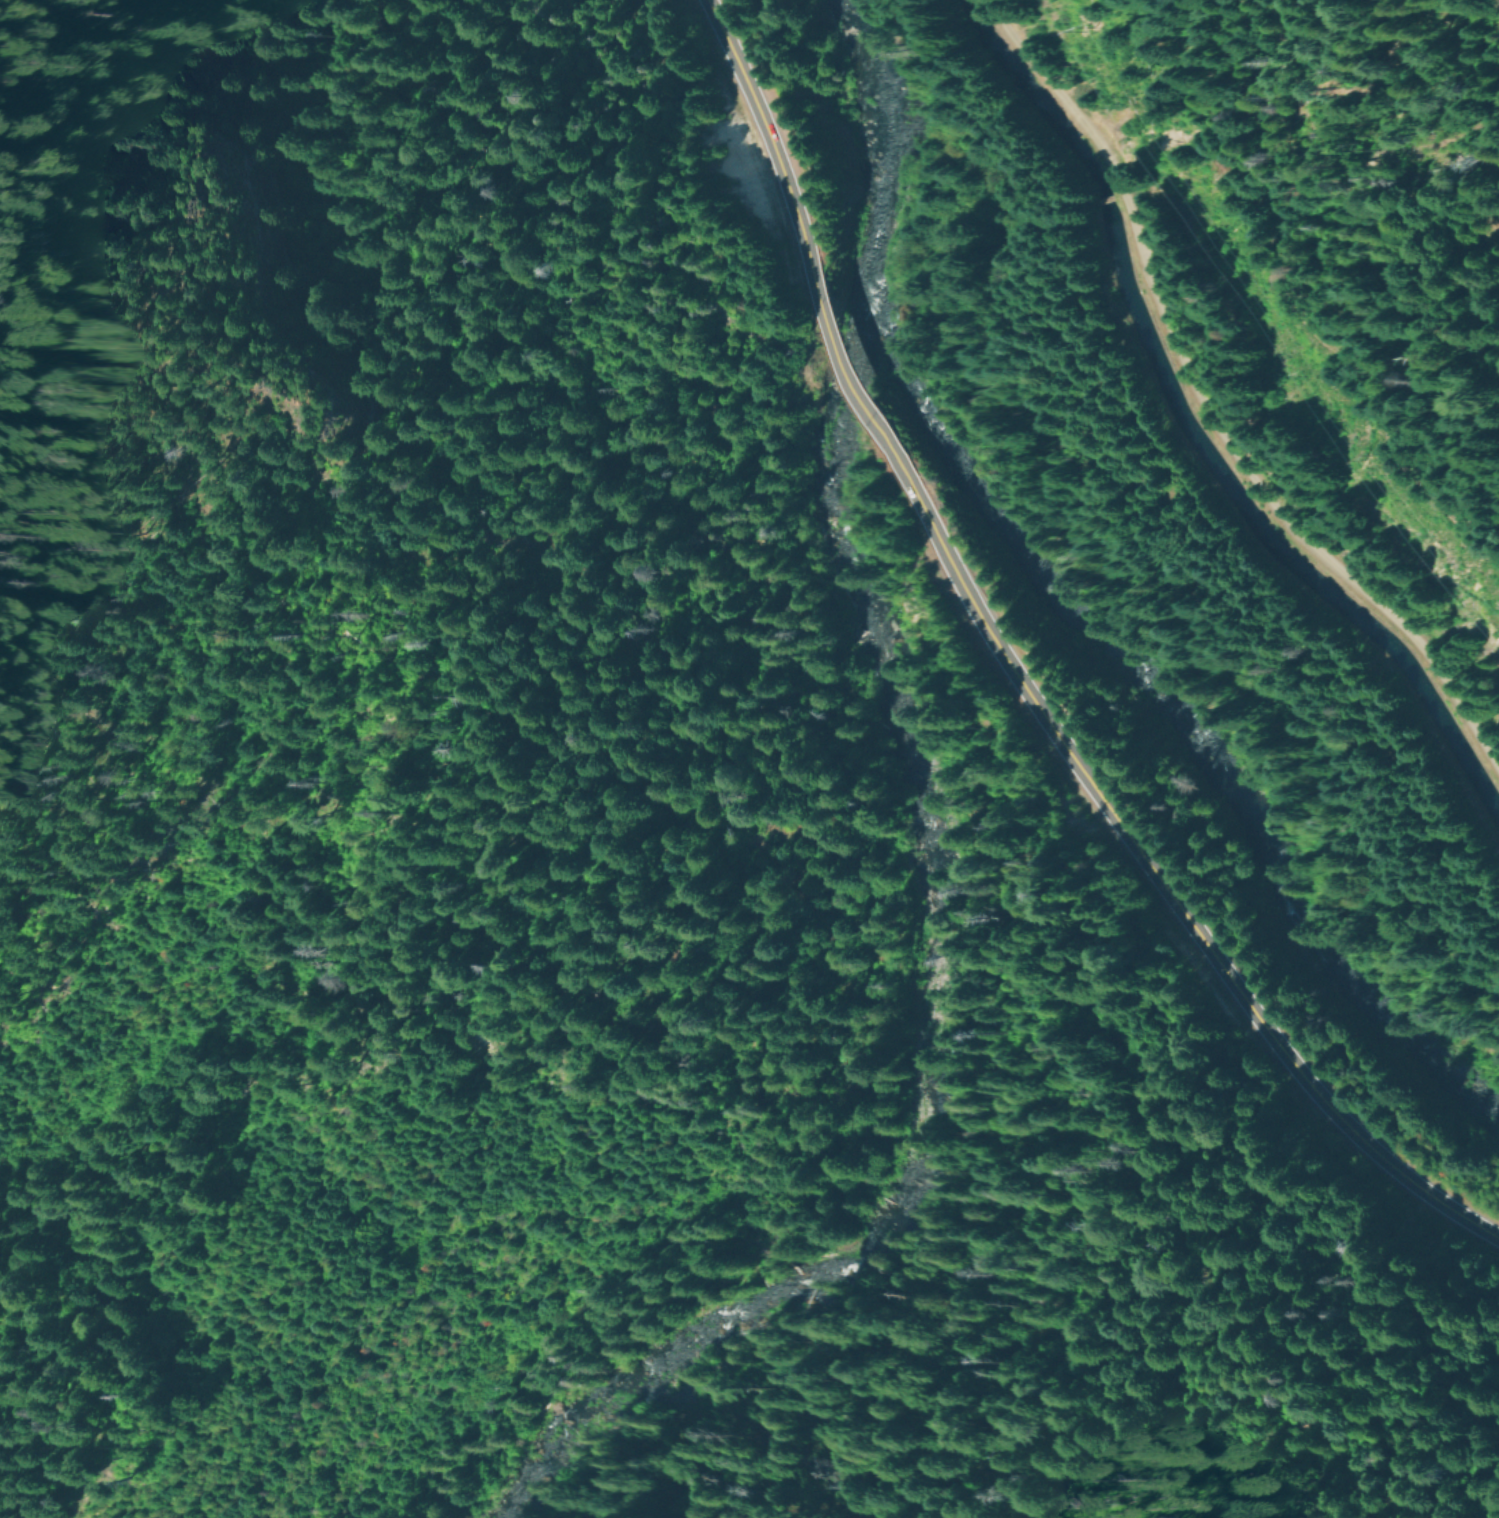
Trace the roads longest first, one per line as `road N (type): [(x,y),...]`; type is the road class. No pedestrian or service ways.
road 1 (primary): [(875,422),(1010,672),(1189,931),(1320,1097),(1404,1182),(1498,1243)]
road 2 (primary): [(704,0),(831,306)]
road 3 (primary): [(831,306),(875,422)]

